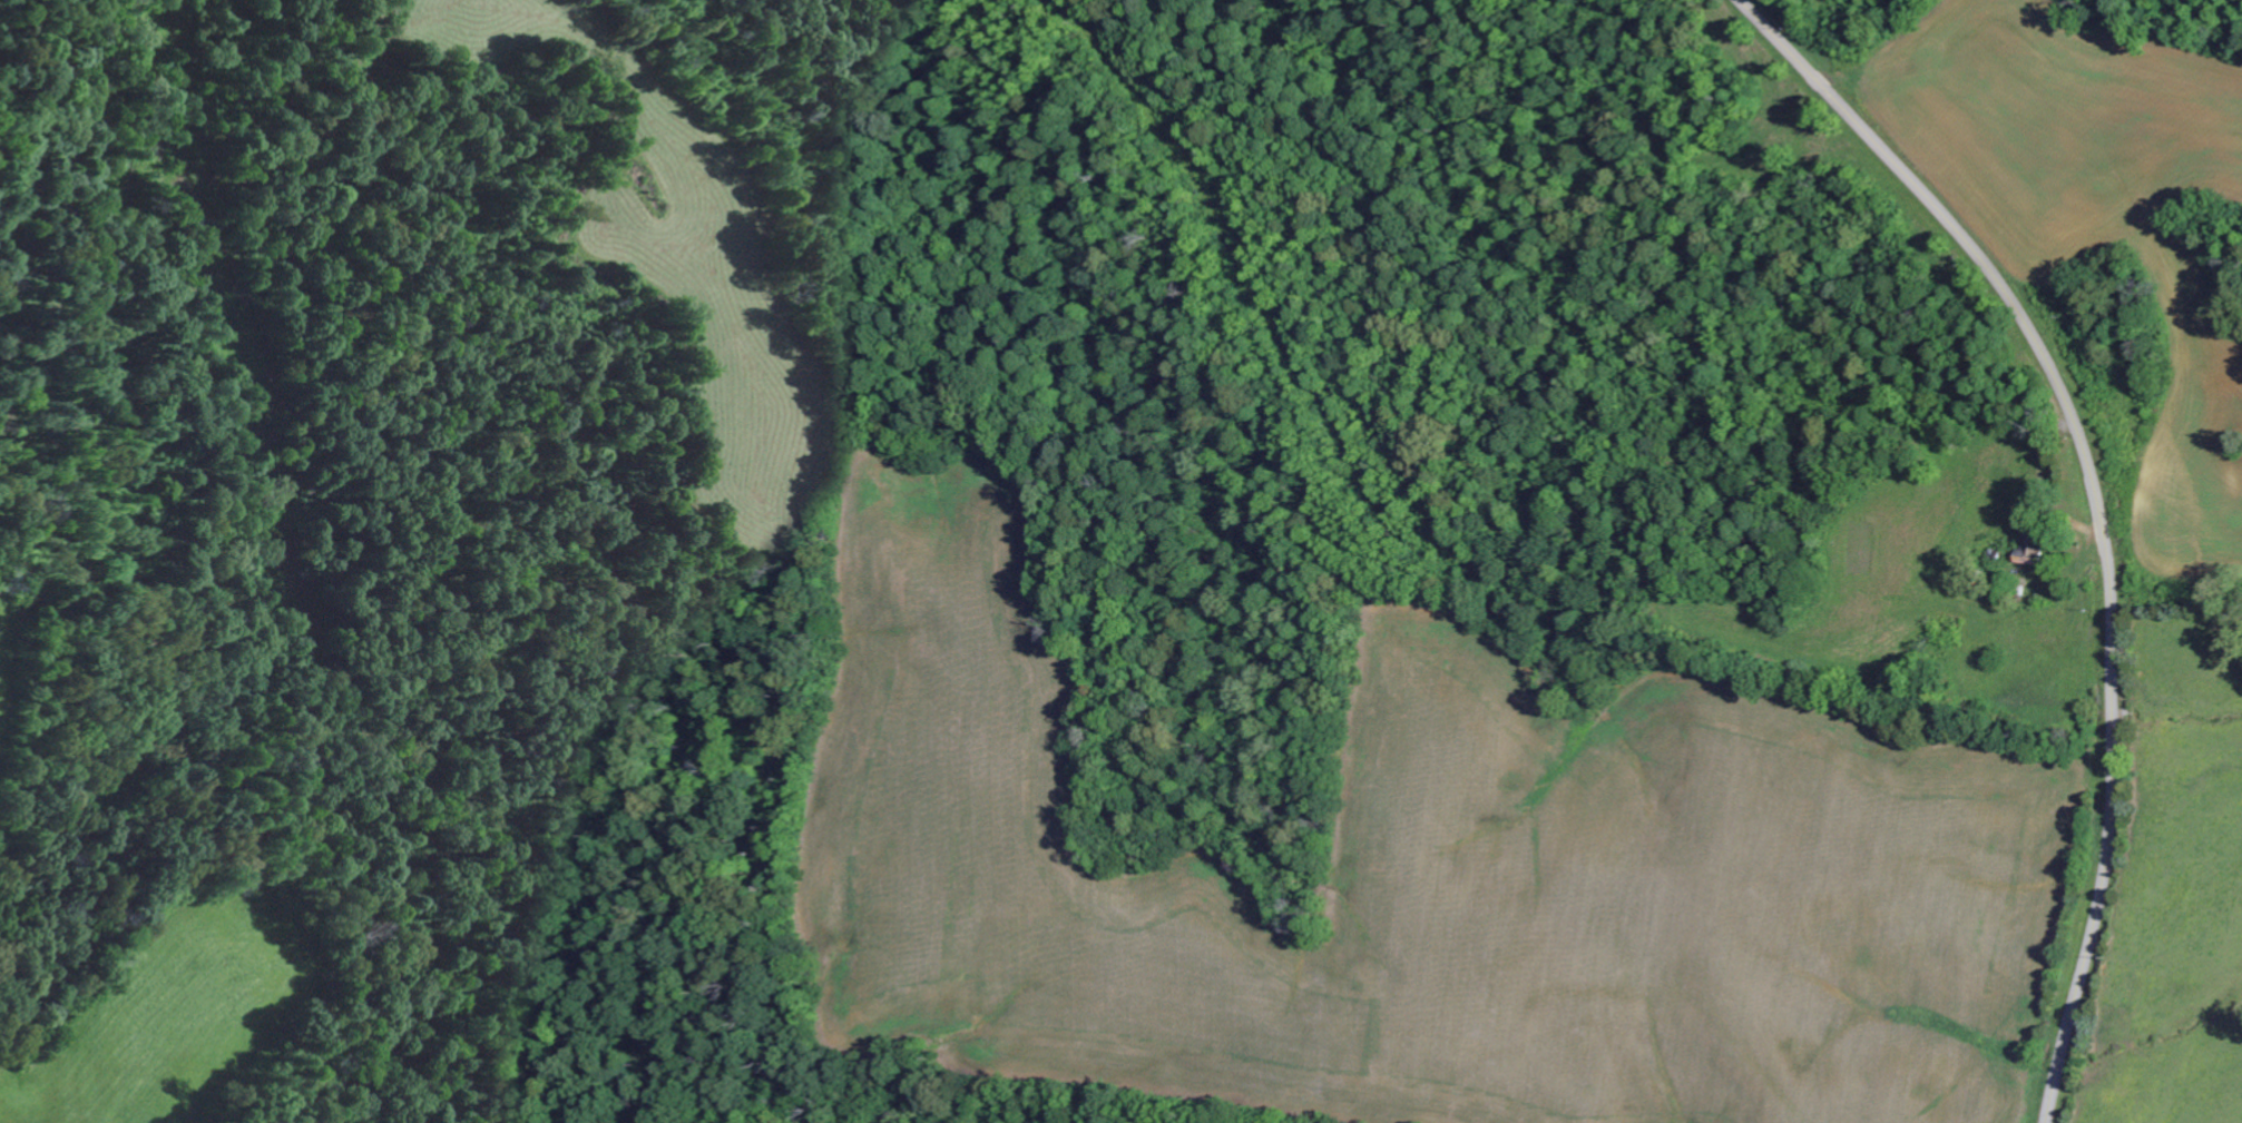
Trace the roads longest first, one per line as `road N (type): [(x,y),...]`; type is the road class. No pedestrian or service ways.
road 1 (secondary): [(2048,1122),(2099,897),(2113,799),(2114,599),(2093,472),(2073,408),(2015,303),(1955,226),(1744,0)]

